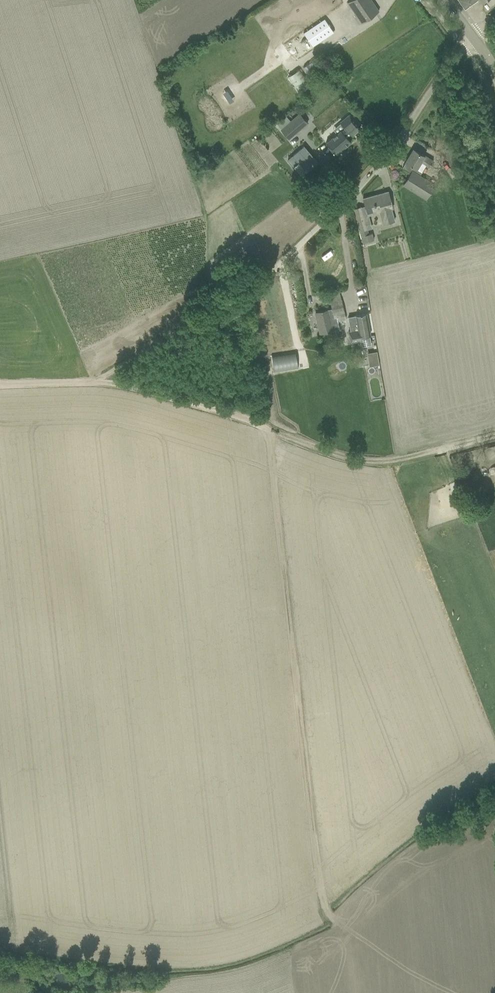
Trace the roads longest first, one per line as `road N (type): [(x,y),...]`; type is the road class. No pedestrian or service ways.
road 1 (track): [(457,992),(339,928),(322,897),(284,684),(277,430)]
road 2 (track): [(0,385),(94,382),(165,392),(357,462),(403,460),(494,435)]
road 3 (unclassified): [(290,254),(385,154),(475,36)]
road 4 (track): [(94,382),(230,303),(290,254)]

